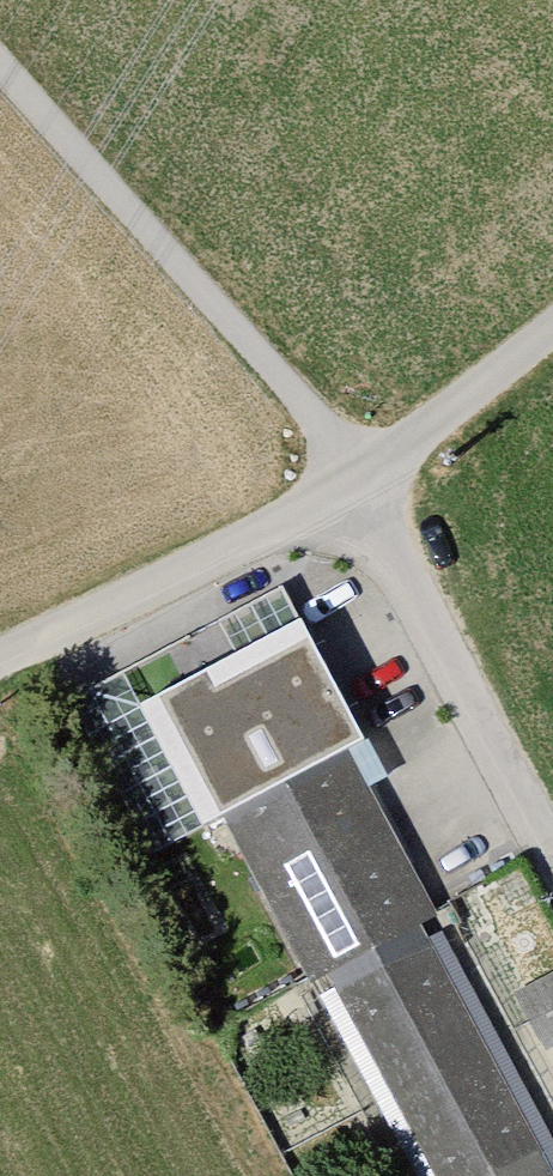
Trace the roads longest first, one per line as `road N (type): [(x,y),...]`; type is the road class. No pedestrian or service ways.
road 1 (track): [(350,495),(322,425),(0,61)]
road 2 (unclassified): [(552,847),(424,603),(350,495)]
road 3 (track): [(0,663),(350,495)]
road 4 (track): [(350,495),(552,327)]

